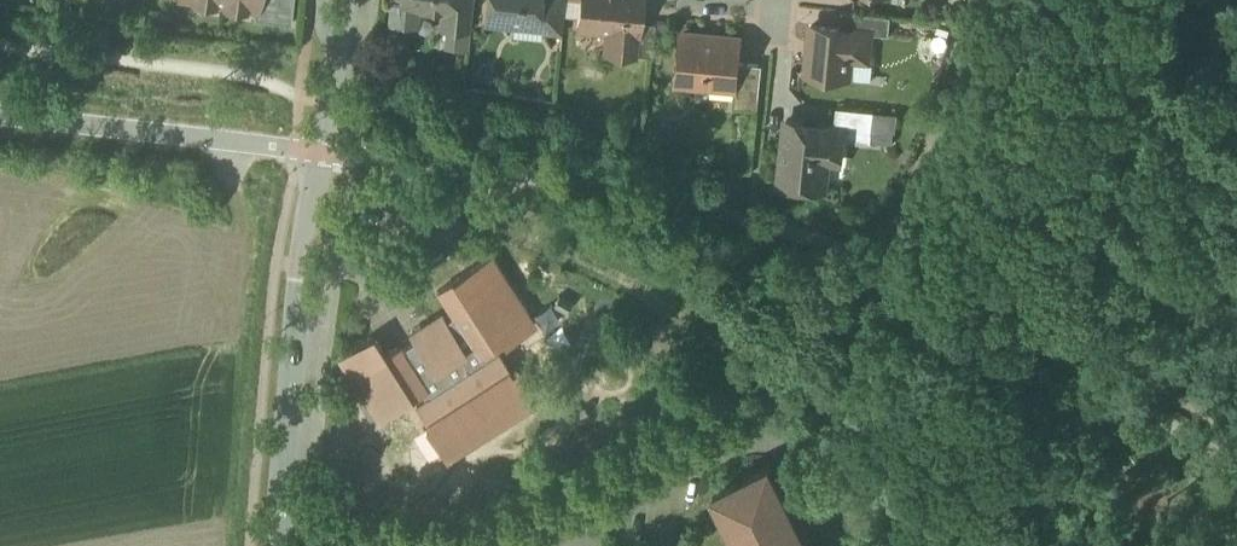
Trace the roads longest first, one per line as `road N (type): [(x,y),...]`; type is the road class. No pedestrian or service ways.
road 1 (residential): [(280,545),(293,360),(319,161)]
road 2 (unclassified): [(0,120),(319,161)]
road 3 (residential): [(319,161),(344,0)]

